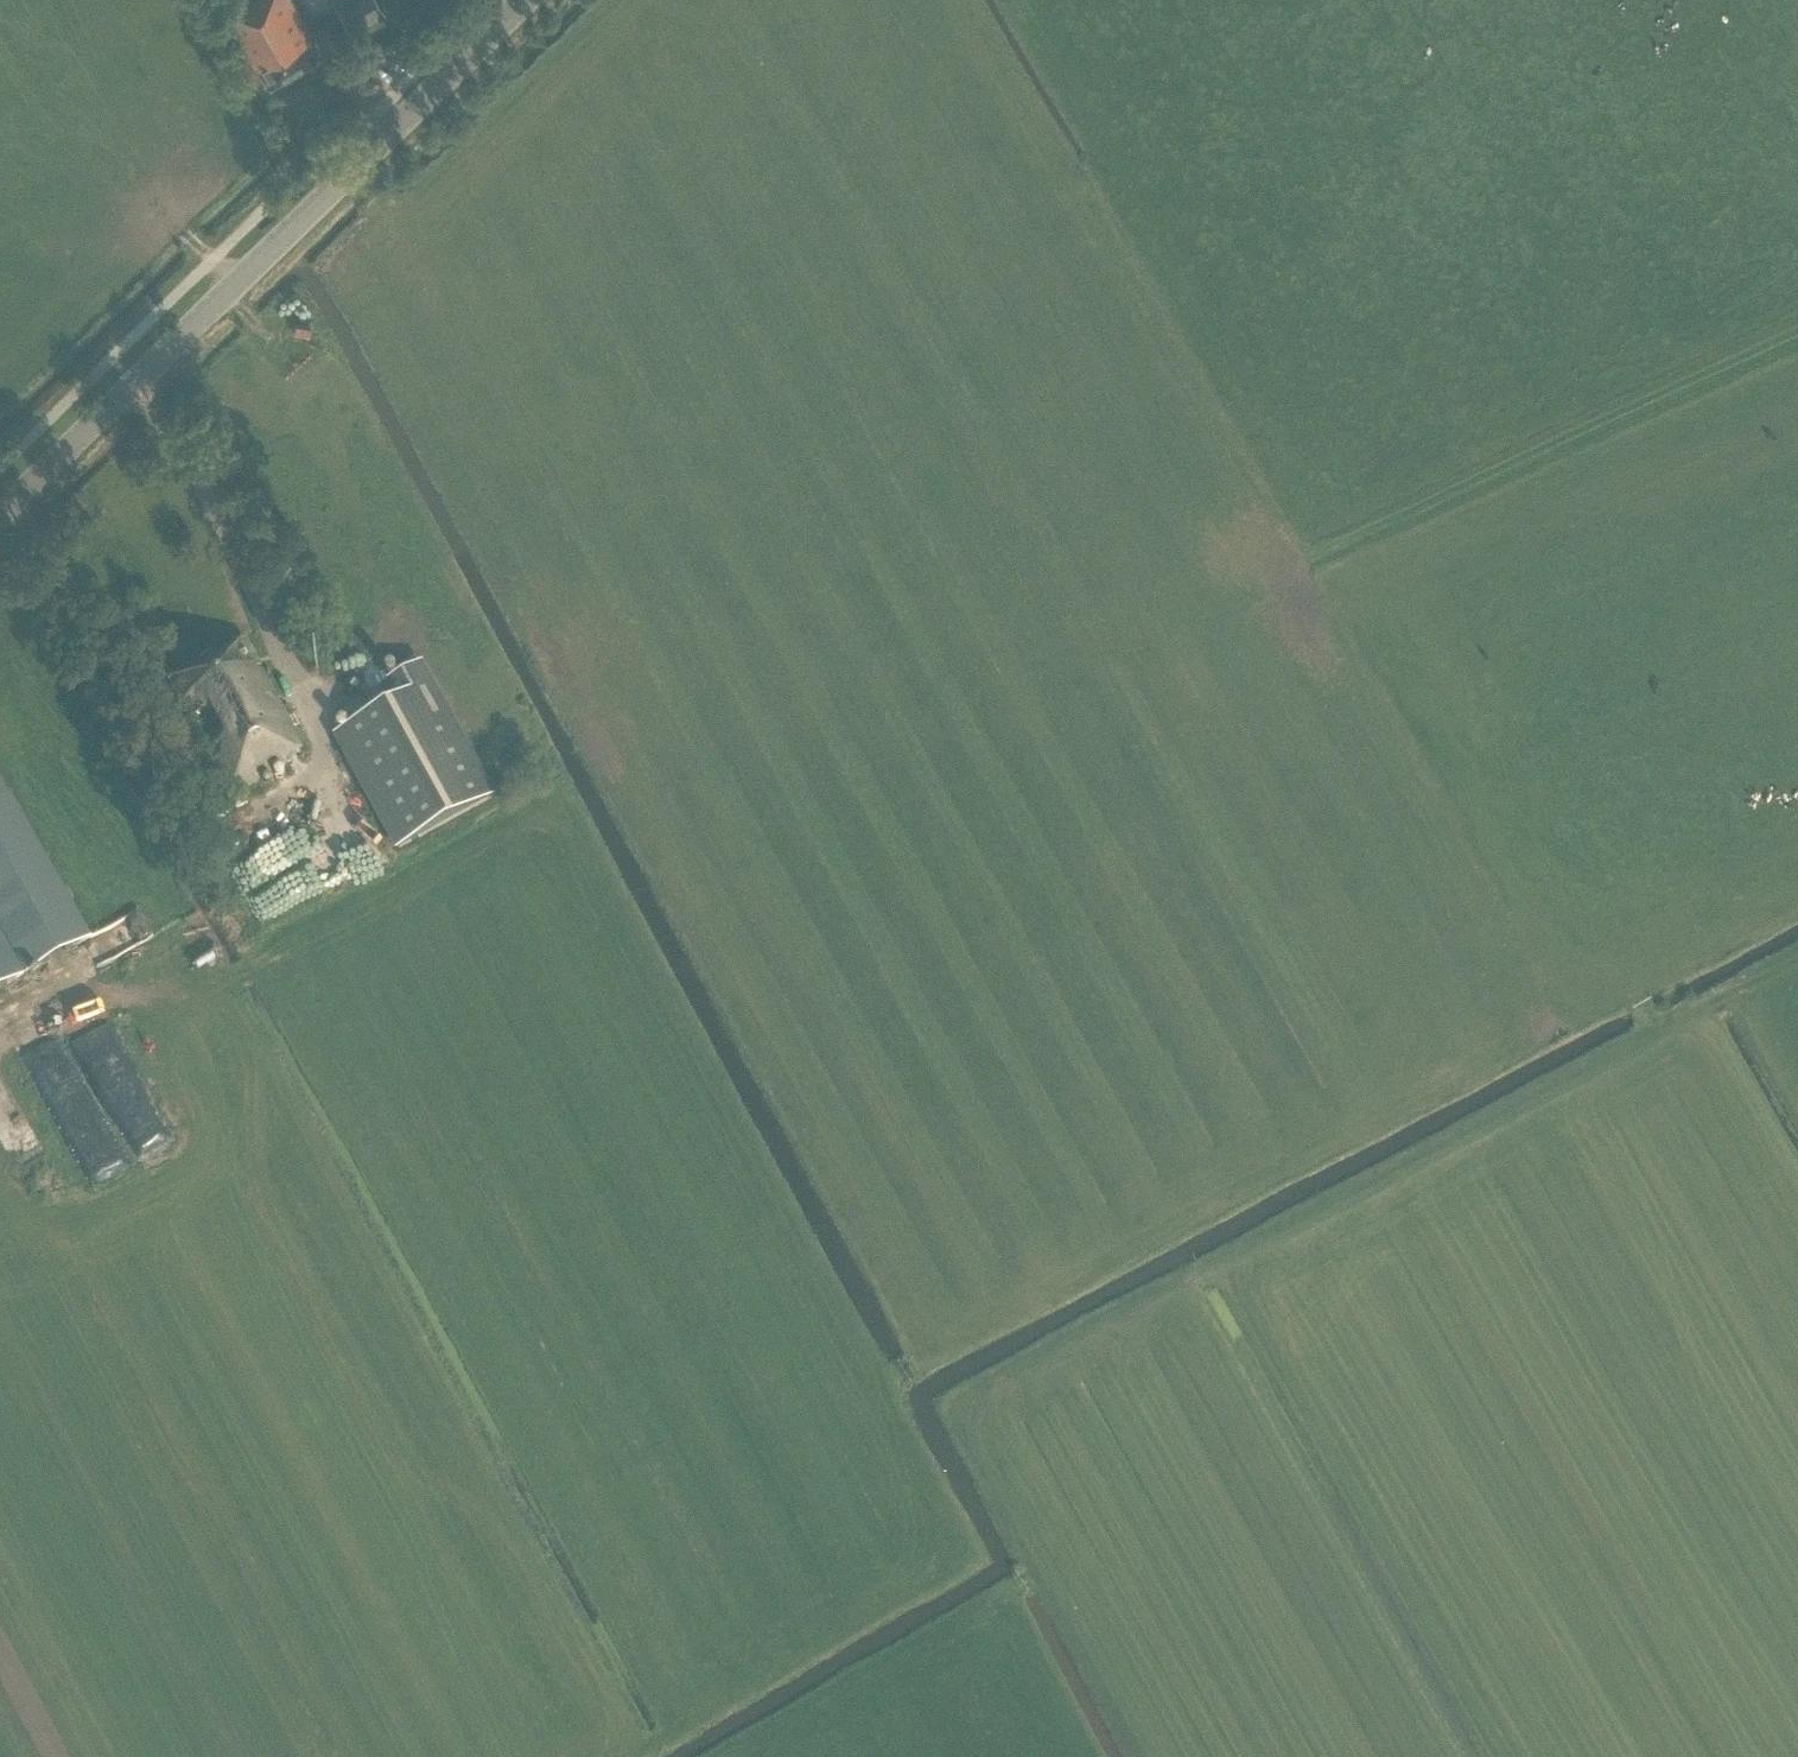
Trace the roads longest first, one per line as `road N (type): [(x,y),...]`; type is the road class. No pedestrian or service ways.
road 1 (secondary): [(0,515),(527,0)]

